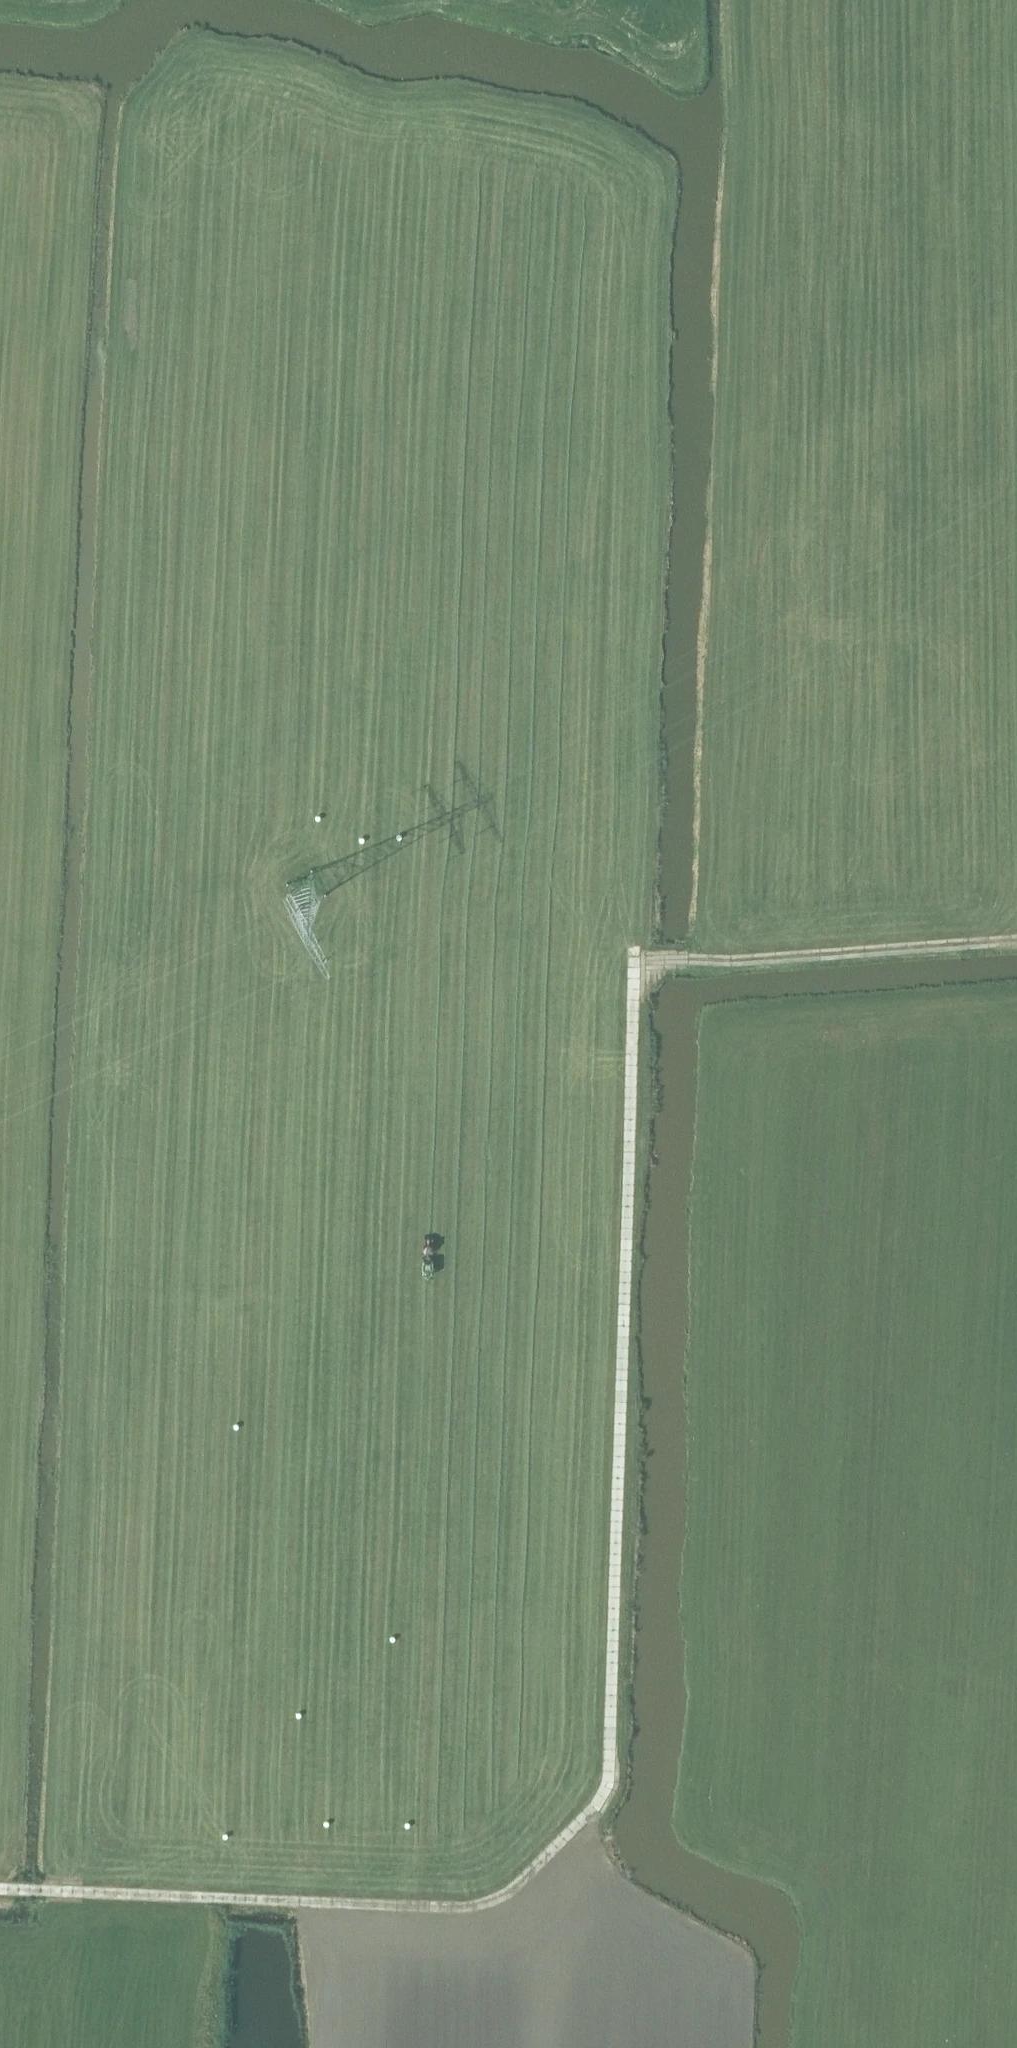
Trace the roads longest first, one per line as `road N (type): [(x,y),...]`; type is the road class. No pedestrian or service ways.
road 1 (track): [(0,1887),(469,1910),(513,1891),(601,1802),(609,1782),(642,963),(1016,942)]
road 2 (track): [(166,1895),(136,2047)]

